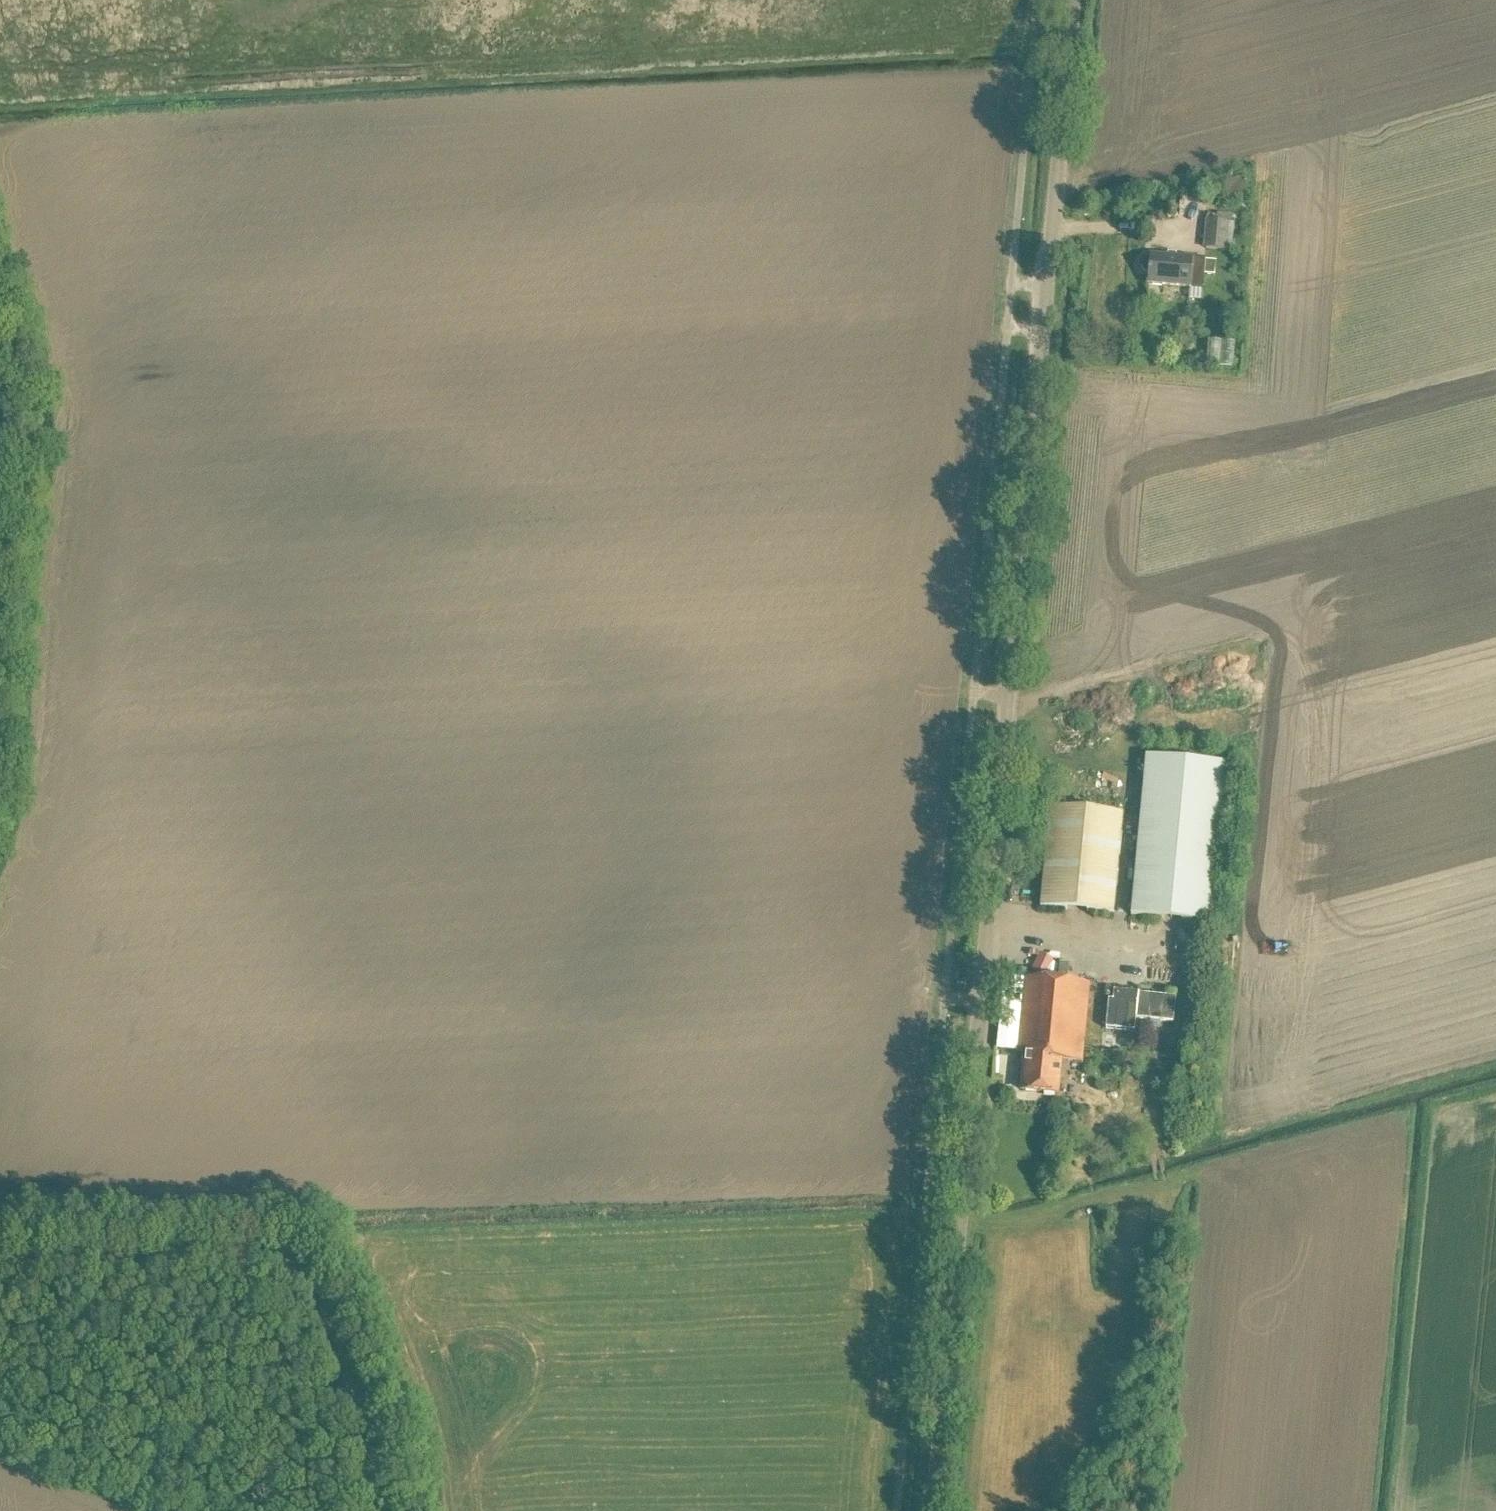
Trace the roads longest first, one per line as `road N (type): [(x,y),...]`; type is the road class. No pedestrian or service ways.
road 1 (unclassified): [(935,1510),(1073,0)]
road 2 (track): [(0,1265),(232,1259),(261,1261),(302,1280),(347,1355),(384,1510)]

